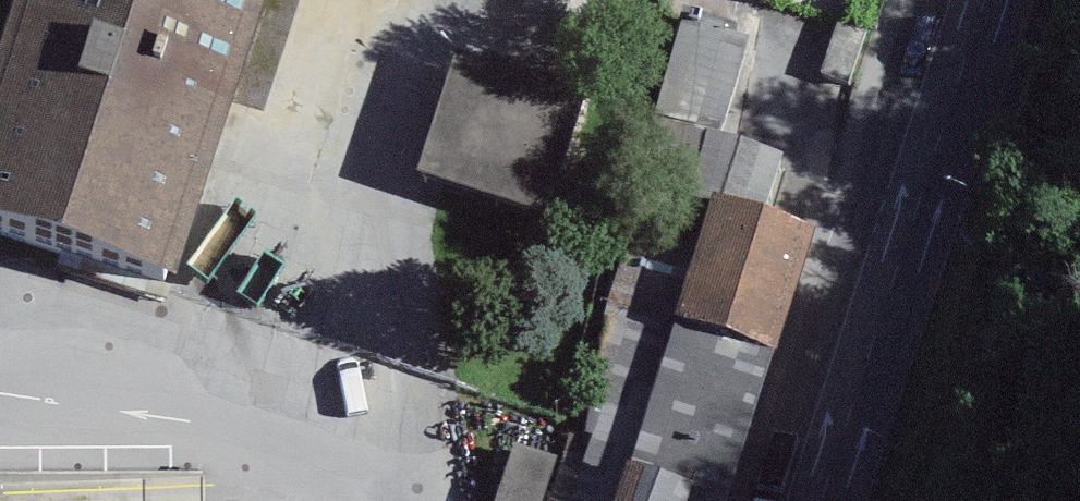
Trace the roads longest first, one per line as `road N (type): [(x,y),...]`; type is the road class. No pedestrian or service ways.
road 1 (primary): [(810,500),(973,0)]

